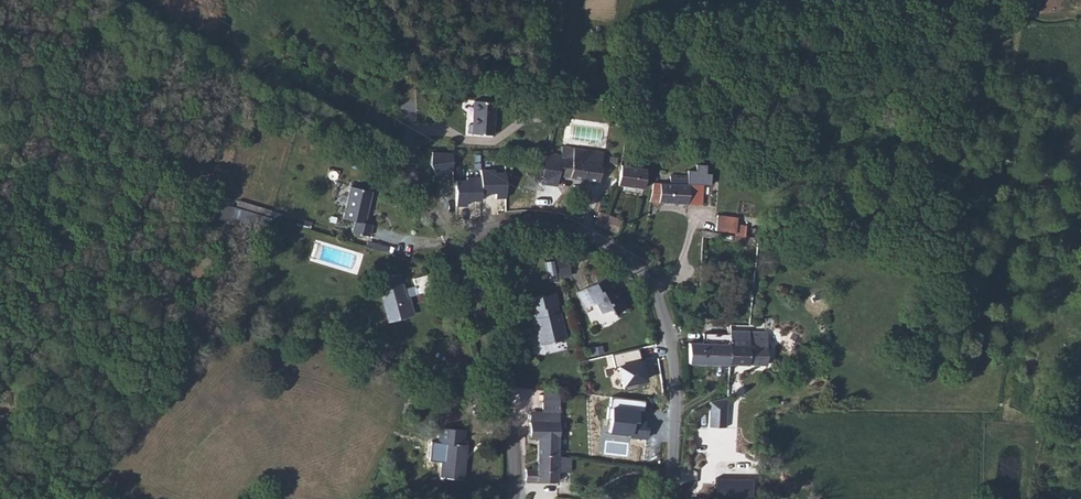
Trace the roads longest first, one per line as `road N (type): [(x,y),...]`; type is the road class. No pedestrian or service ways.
road 1 (residential): [(670,498),(672,344),(647,275),(630,251),(587,232),(520,224),(480,229),(451,244),(502,388),(512,498)]
road 2 (track): [(630,251),(654,159),(707,118),(903,106),(989,21),(1024,11),(1080,12)]

